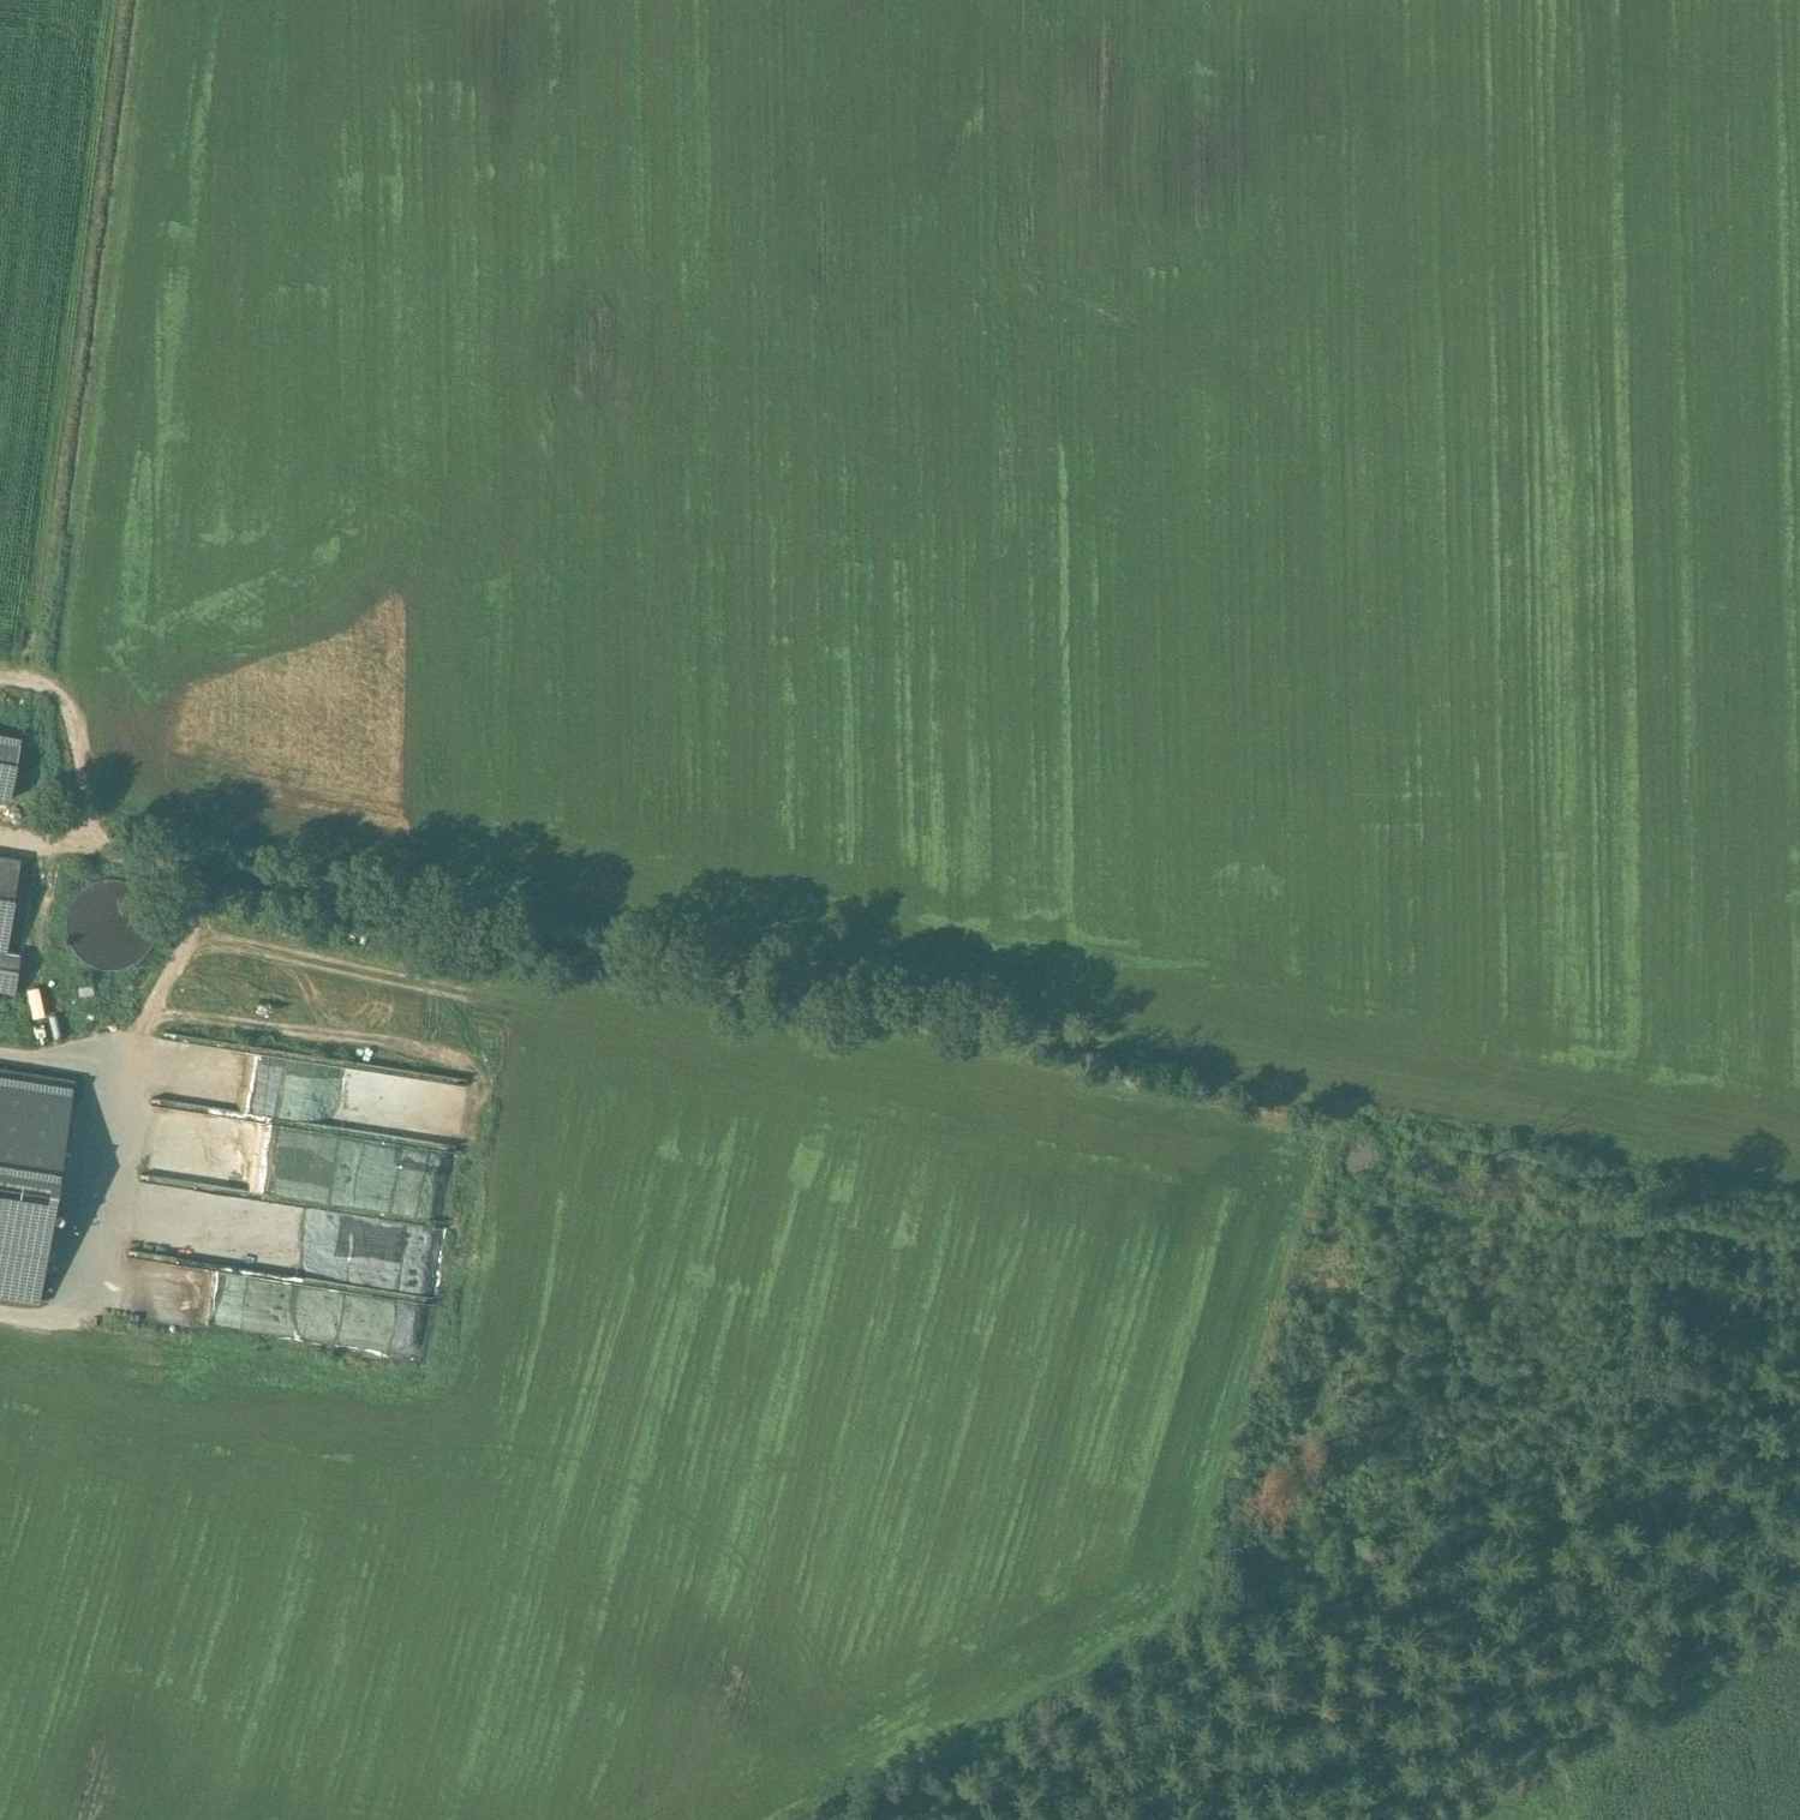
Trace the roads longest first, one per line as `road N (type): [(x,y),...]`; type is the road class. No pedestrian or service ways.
road 1 (track): [(71,844),(1799,1194)]
road 2 (track): [(116,1062),(175,965),(191,868)]

